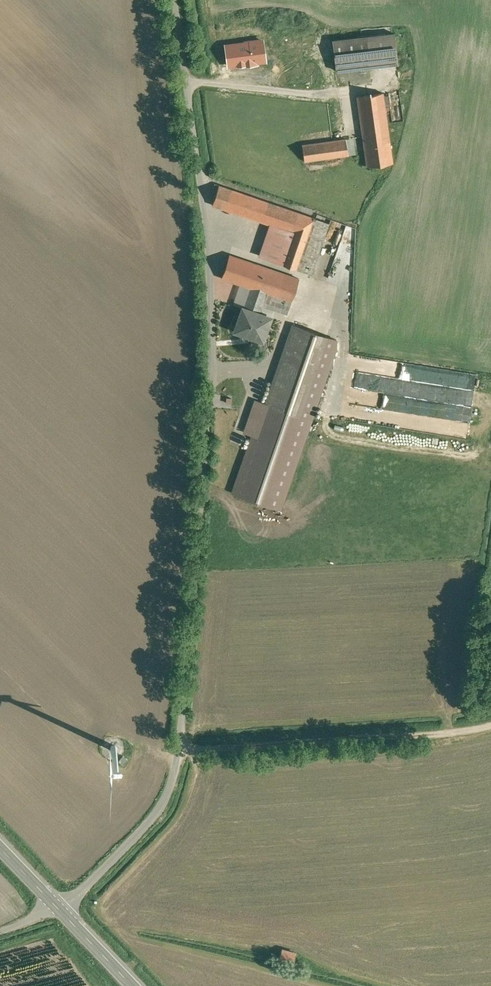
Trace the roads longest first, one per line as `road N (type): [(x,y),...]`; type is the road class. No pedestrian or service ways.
road 1 (unclassified): [(186,85),(207,248),(211,373),(177,753),(156,814),(81,890),(56,905)]
road 2 (track): [(177,753),(490,726)]

